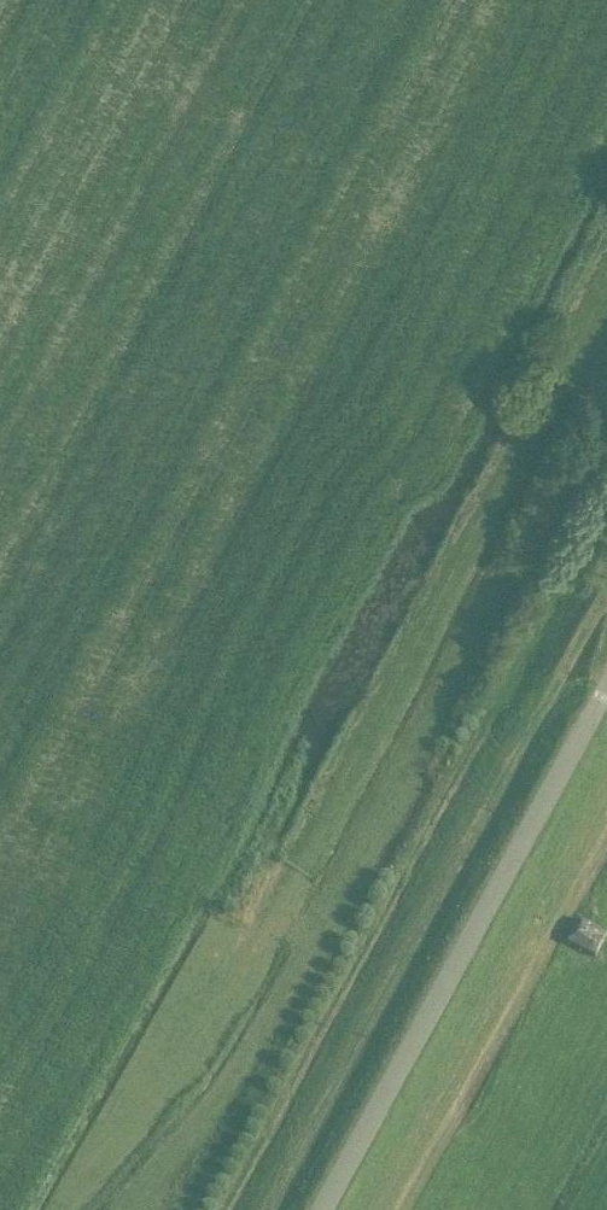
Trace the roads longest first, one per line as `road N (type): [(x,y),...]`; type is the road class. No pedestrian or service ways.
road 1 (unclassified): [(326,1209),(606,692)]

